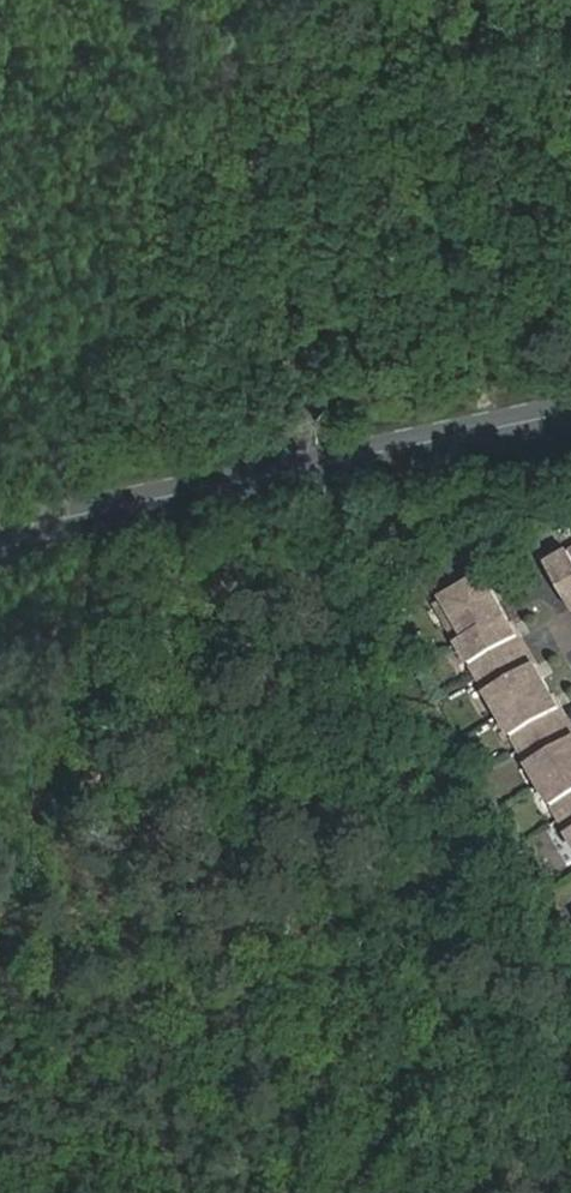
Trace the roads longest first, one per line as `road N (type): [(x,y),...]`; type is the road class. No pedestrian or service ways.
road 1 (secondary): [(0,531),(570,412)]
road 2 (track): [(375,0),(517,424)]

